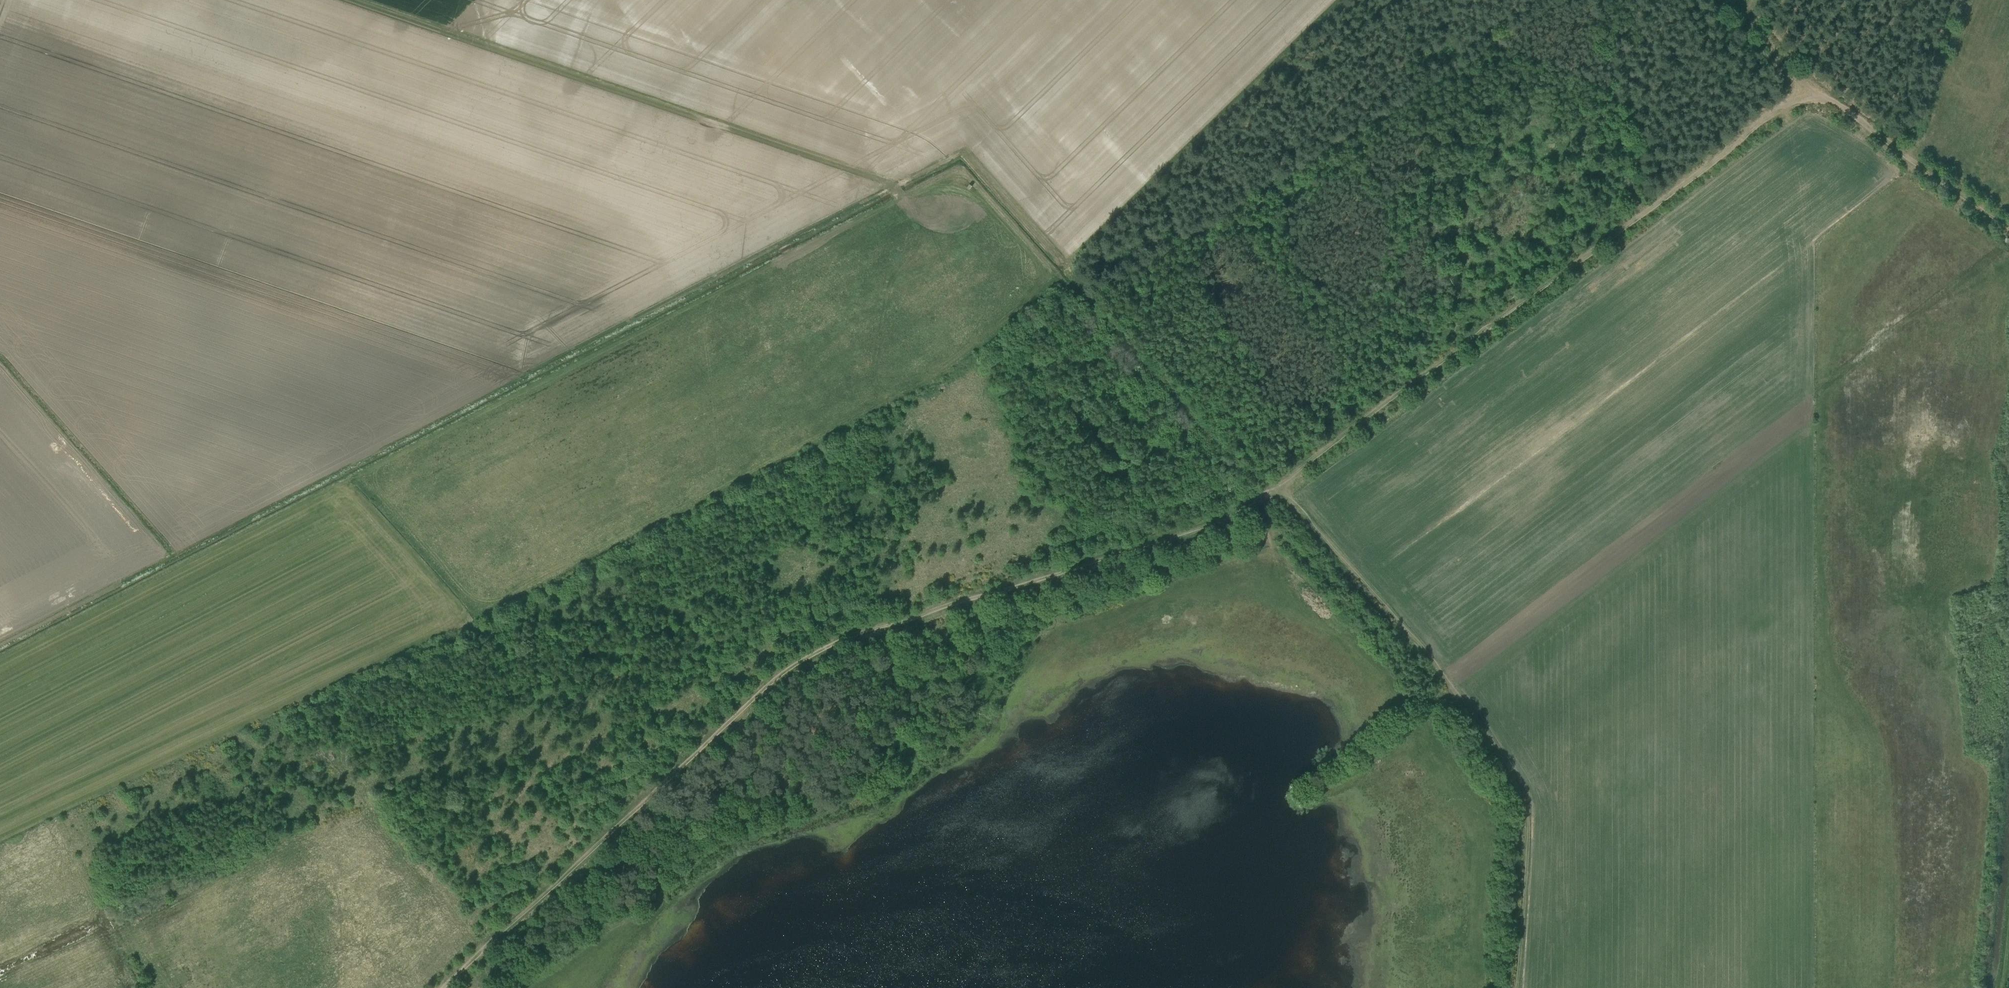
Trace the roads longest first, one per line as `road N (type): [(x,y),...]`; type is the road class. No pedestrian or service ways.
road 1 (track): [(441,987),(783,669),(853,634),(1203,528),(1277,488)]
road 2 (track): [(1277,488),(1780,109),(1811,101),(1839,106),(2008,228)]
road 3 (track): [(1277,488),(1485,727),(1522,806),(1515,987)]

